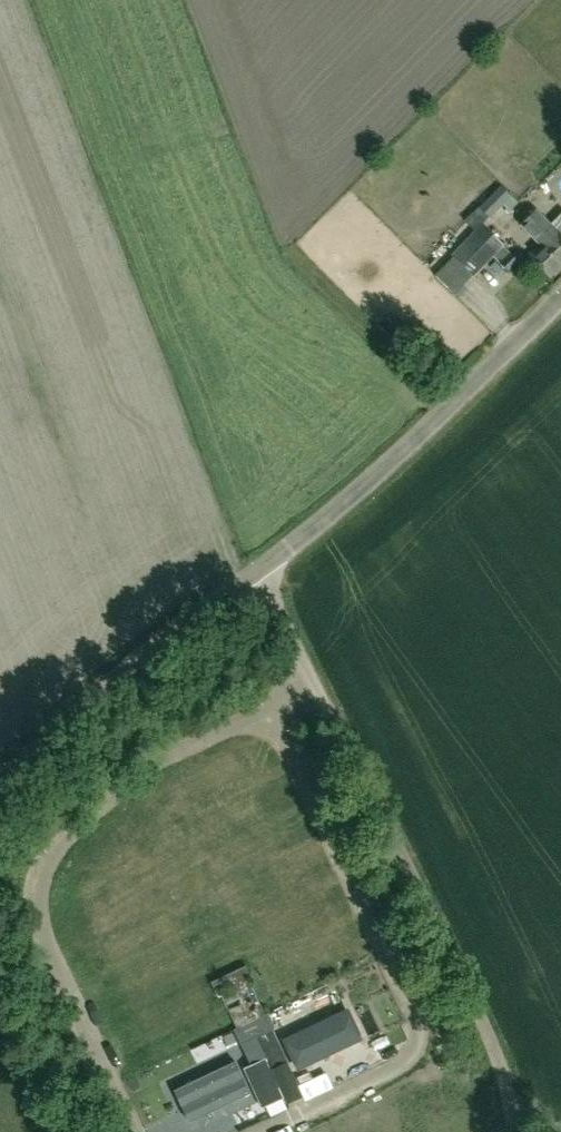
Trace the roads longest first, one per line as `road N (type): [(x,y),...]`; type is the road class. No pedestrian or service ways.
road 1 (unclassified): [(0,764),(88,689),(334,512),(560,298)]
road 2 (track): [(334,723),(491,1045),(514,1131)]

